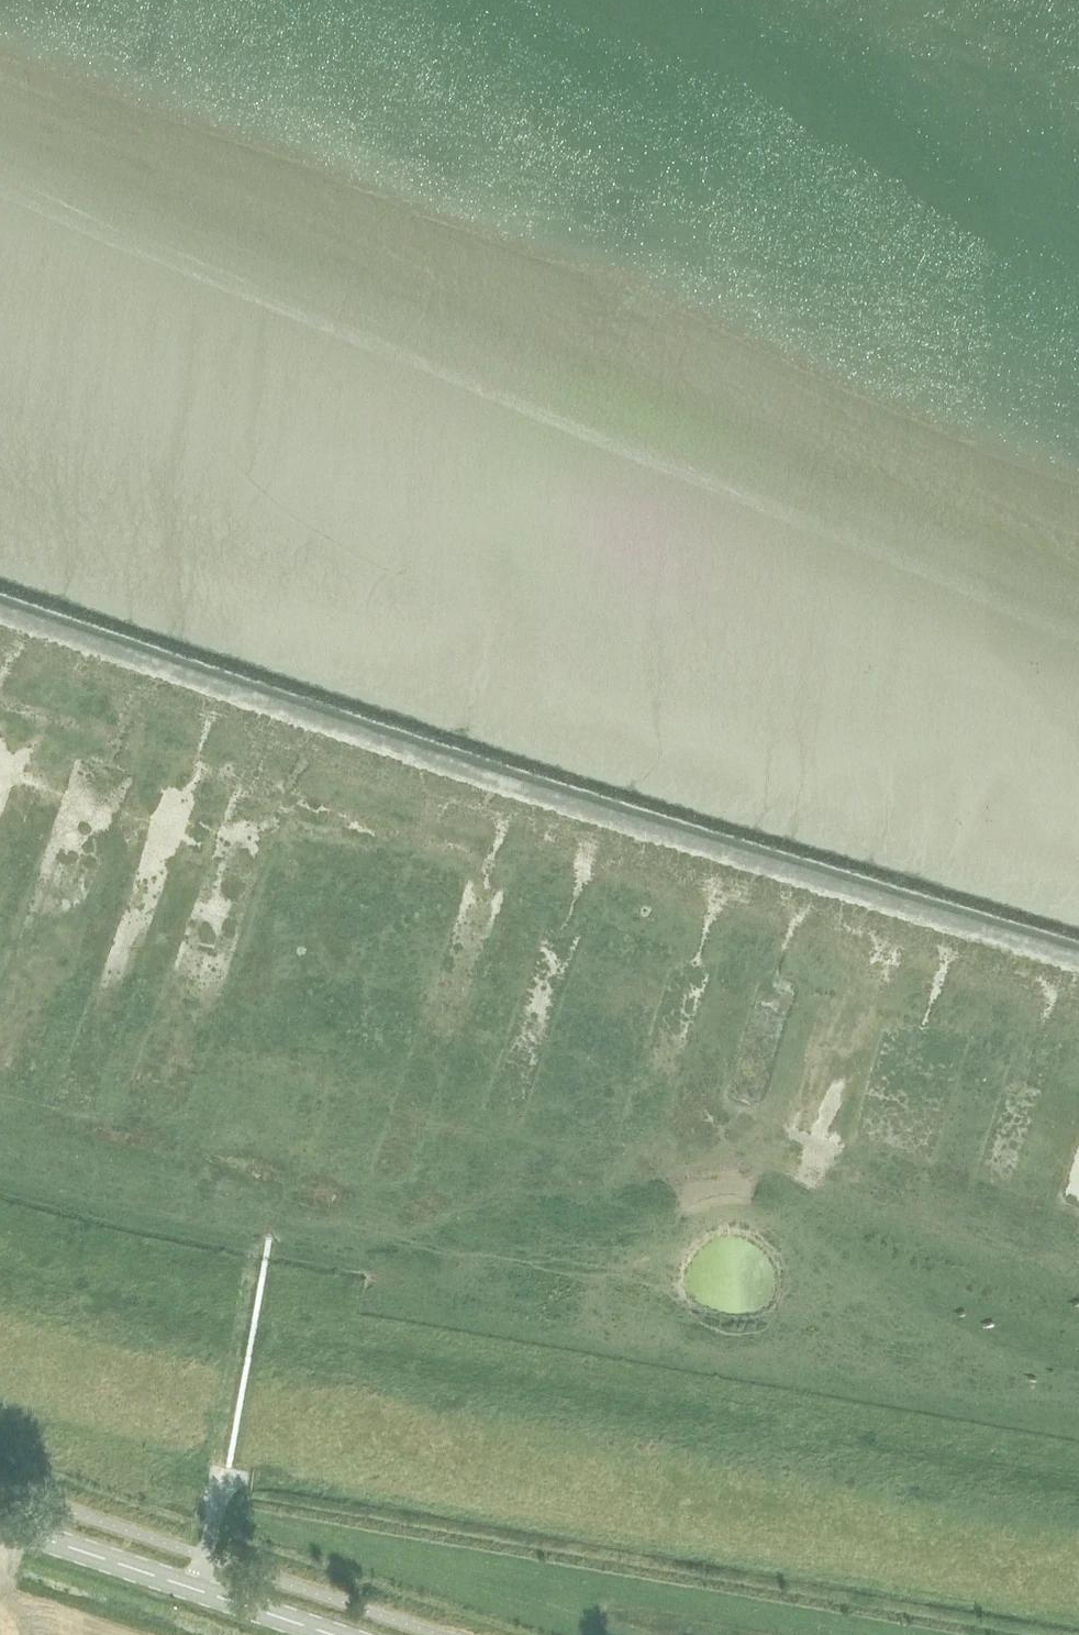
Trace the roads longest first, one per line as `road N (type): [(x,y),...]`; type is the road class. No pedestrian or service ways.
road 1 (secondary): [(317,1634),(0,1529)]

